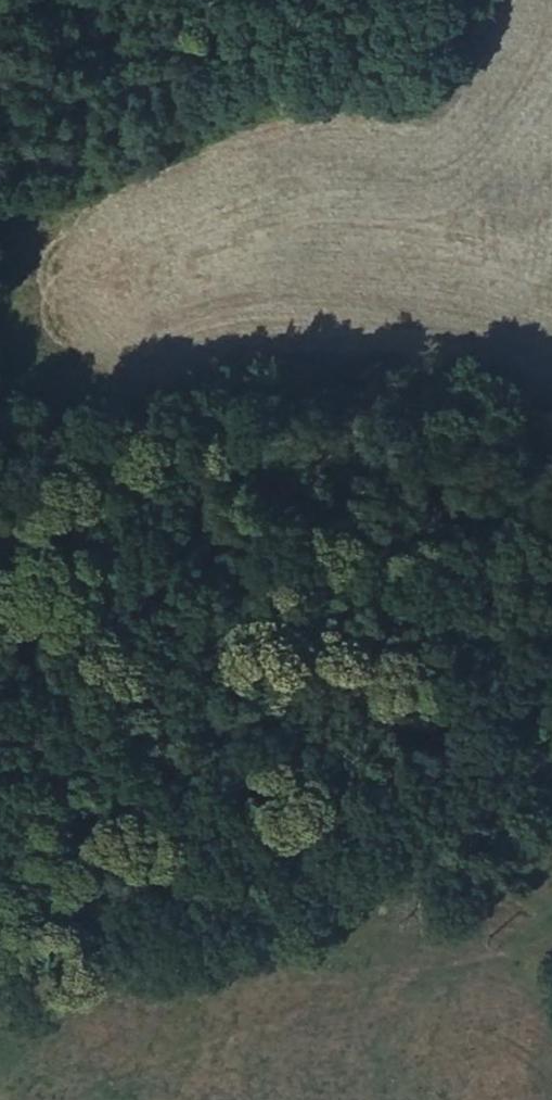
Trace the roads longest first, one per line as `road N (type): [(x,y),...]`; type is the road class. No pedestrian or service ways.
road 1 (track): [(0,980),(101,941),(381,879),(487,808),(551,741)]

